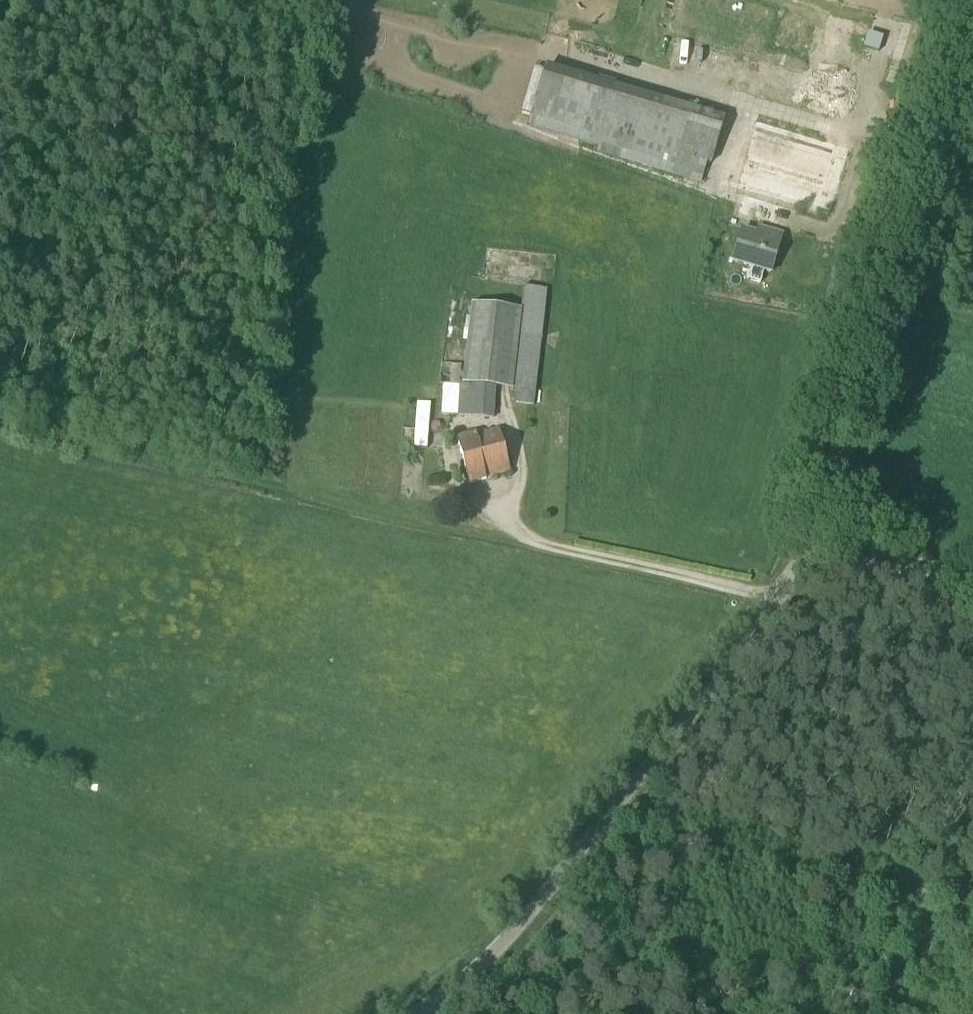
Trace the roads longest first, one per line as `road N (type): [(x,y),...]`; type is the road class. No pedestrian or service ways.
road 1 (unclassified): [(411,1013),(479,956),(777,602),(805,551)]
road 2 (unclassified): [(805,551),(946,0)]
road 3 (track): [(0,427),(511,535)]
road 4 (unclassified): [(972,594),(805,551)]

